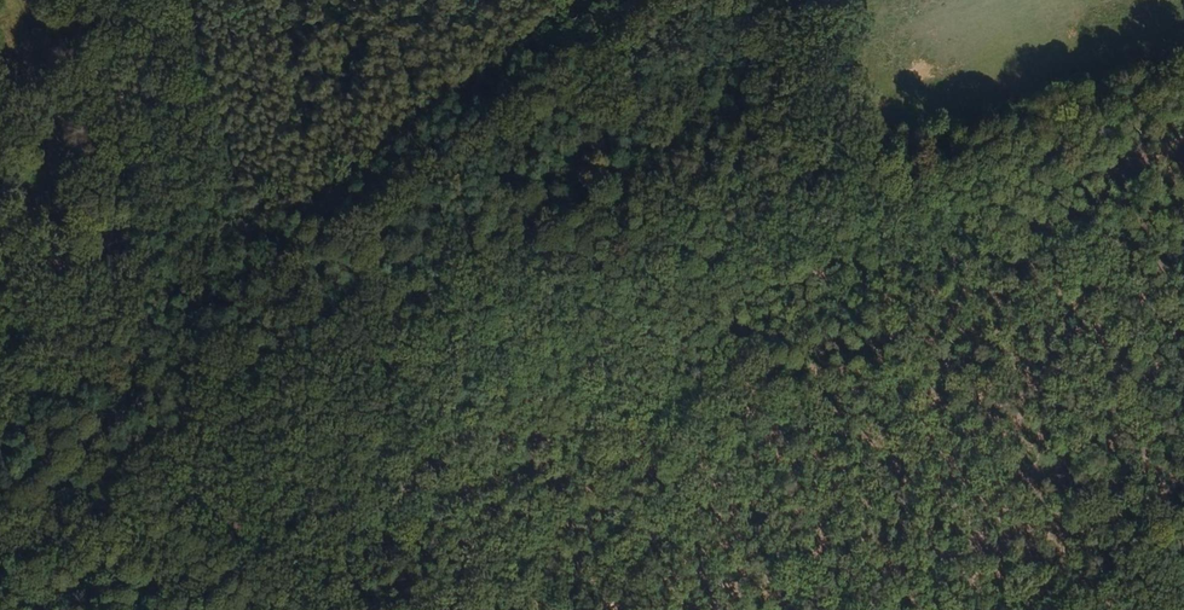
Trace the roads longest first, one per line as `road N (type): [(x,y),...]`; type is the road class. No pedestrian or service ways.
road 1 (track): [(1183,153),(706,318),(671,385),(647,409),(577,415),(516,396),(492,399),(176,499),(0,585)]
road 2 (track): [(0,448),(597,0)]
road 3 (track): [(1183,489),(1034,516),(871,515),(598,543)]

